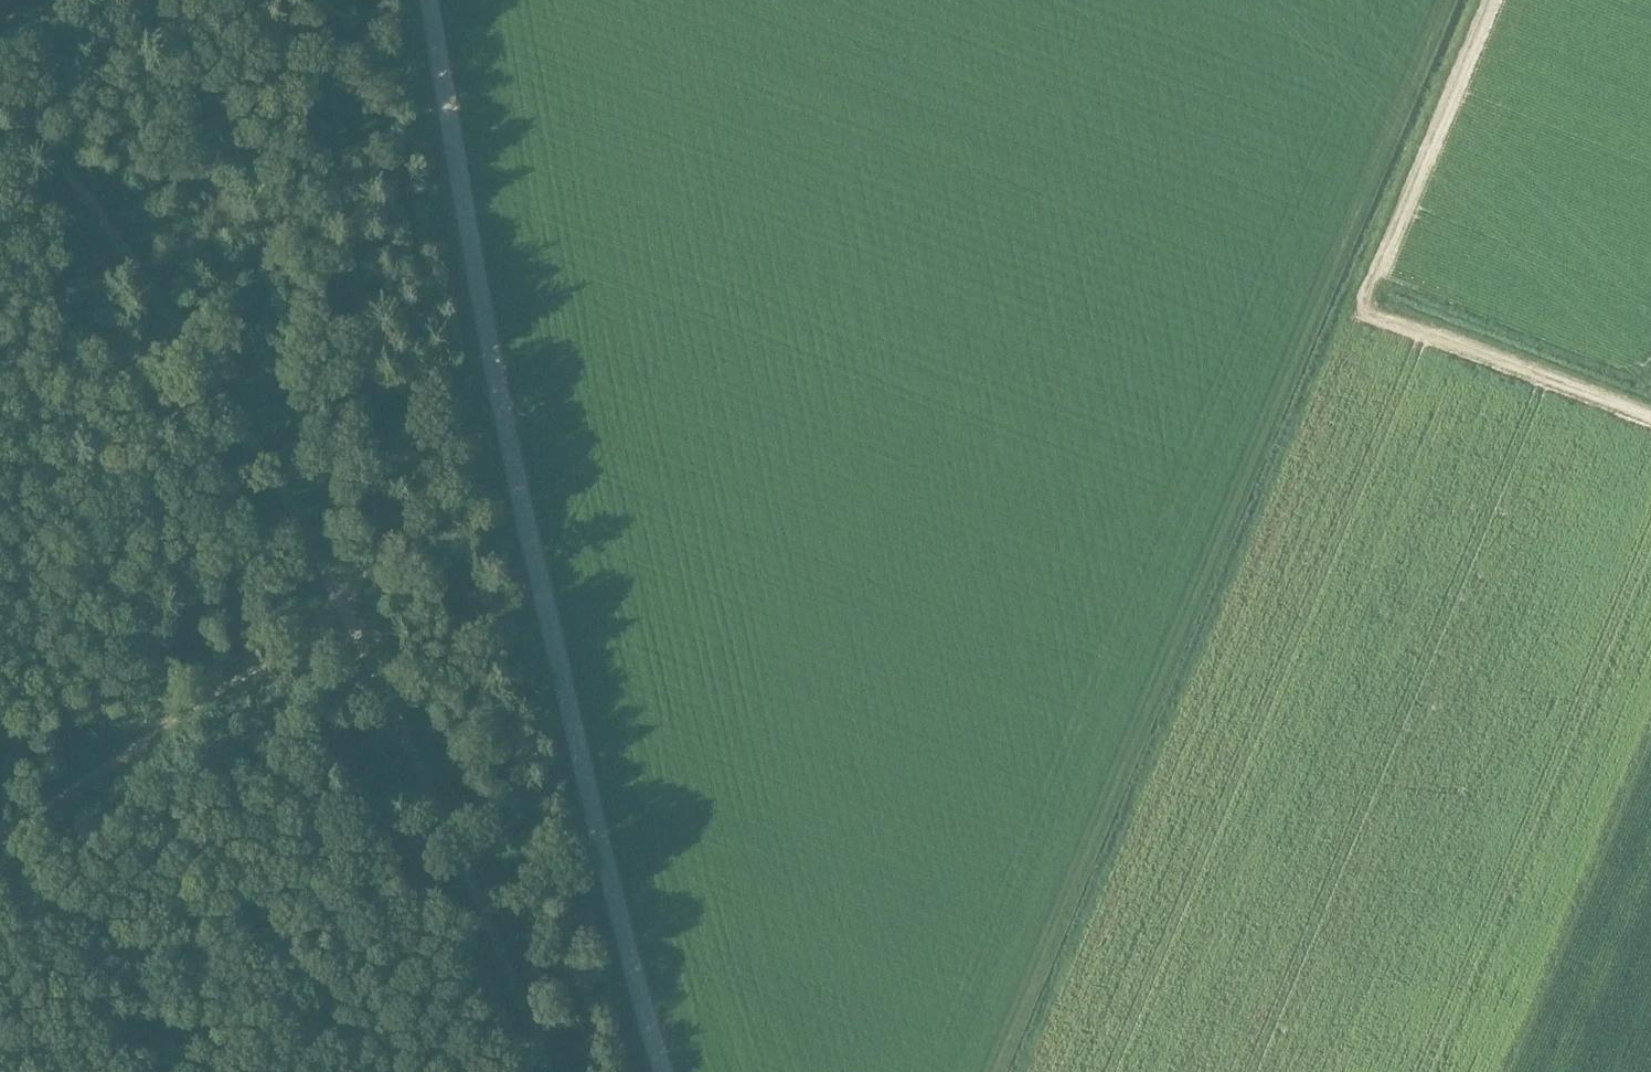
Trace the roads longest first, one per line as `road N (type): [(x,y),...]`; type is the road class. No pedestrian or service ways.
road 1 (track): [(431,0),(530,525),(671,1071)]
road 2 (track): [(0,83),(214,385),(344,614)]
road 3 (track): [(344,614),(361,595),(369,569),(371,467),(316,0)]
road 4 (track): [(344,614),(546,1071)]
road 5 (track): [(0,829),(29,801),(130,742),(258,683),(344,614)]

